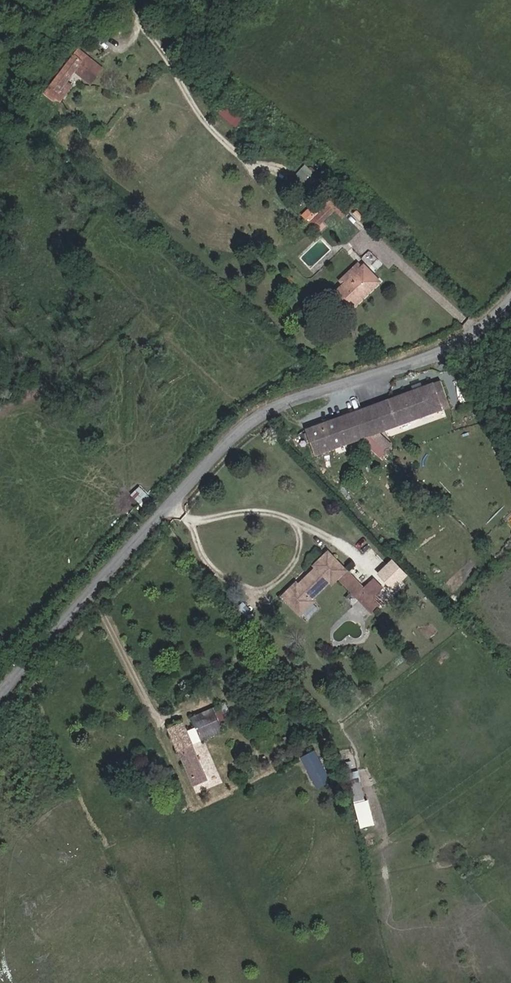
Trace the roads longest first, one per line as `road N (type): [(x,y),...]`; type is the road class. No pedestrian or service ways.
road 1 (residential): [(510,300),(446,348),(291,400),(250,423),(0,693)]

